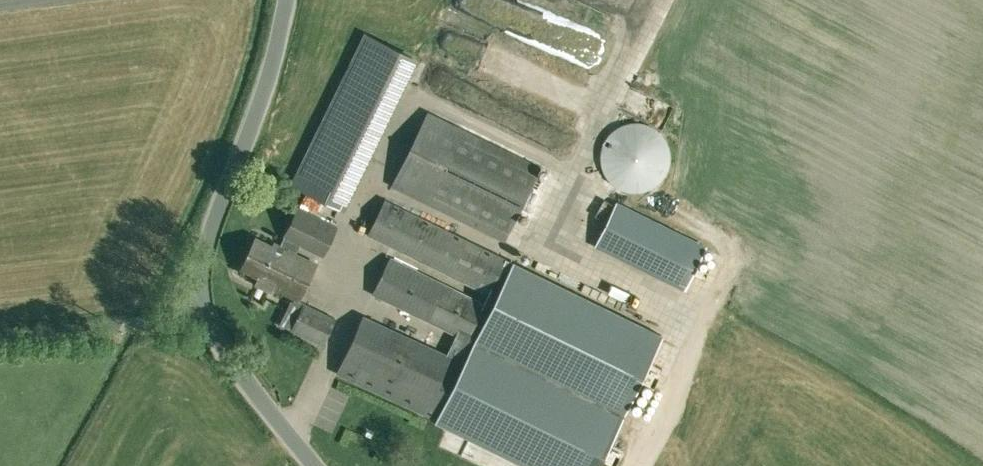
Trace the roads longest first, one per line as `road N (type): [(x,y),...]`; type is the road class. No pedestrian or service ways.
road 1 (unclassified): [(314,465),(236,370),(213,332),(201,283),(204,250),(286,0)]

